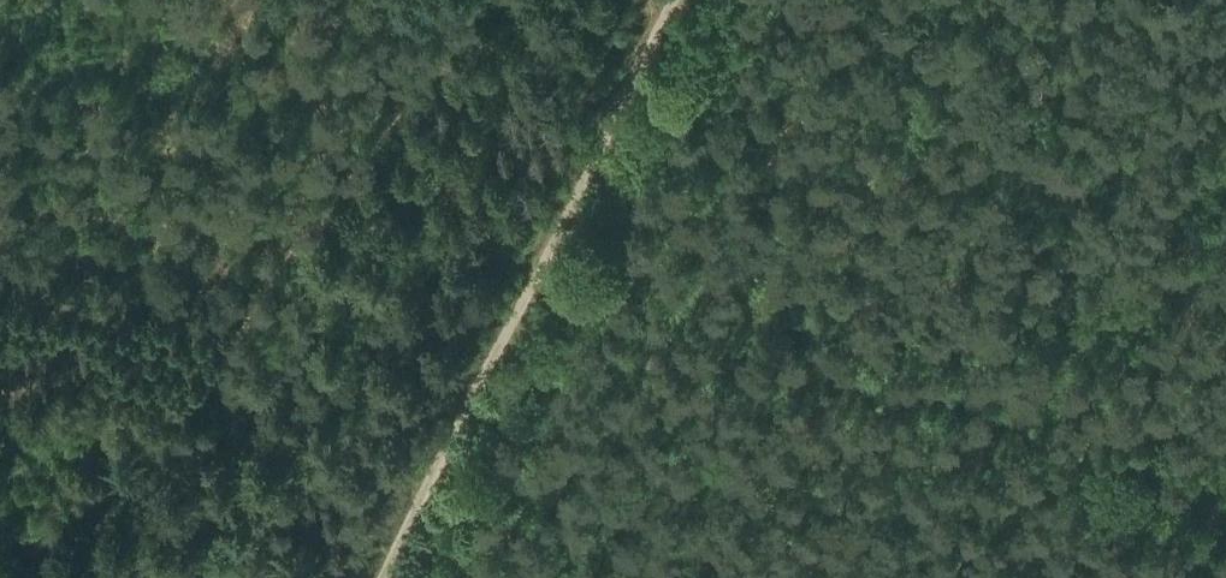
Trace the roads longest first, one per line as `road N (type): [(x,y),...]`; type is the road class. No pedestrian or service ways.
road 1 (track): [(540,263),(639,268),(672,278),(1225,516)]
road 2 (track): [(0,207),(437,237),(540,263)]
road 3 (track): [(540,263),(381,577)]
road 4 (track): [(670,0),(540,263)]
road 5 (track): [(53,0),(93,213)]

